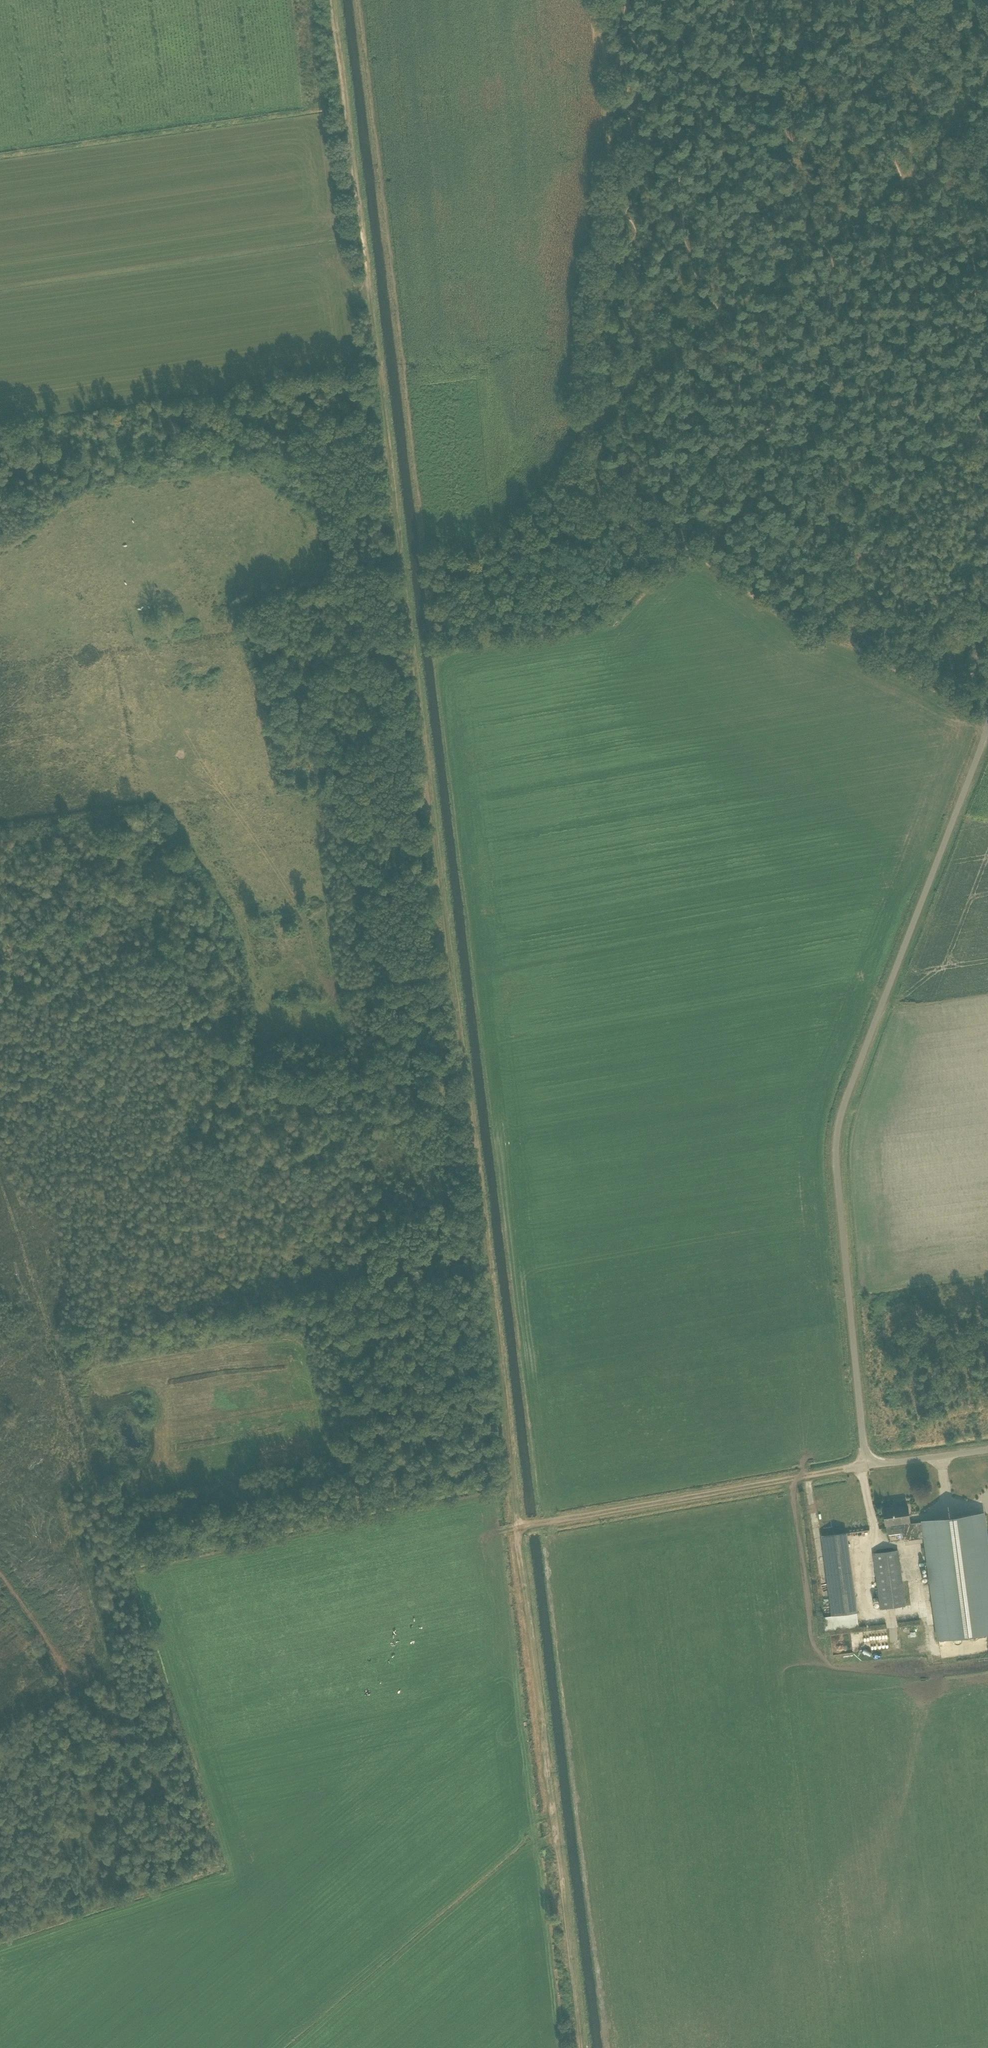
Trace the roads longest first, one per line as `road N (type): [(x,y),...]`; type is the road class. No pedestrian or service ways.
road 1 (track): [(331,0),(511,1464),(516,1527),(501,1530)]
road 2 (track): [(581,2047),(516,1527),(865,1465)]
road 3 (unclassified): [(865,1465),(837,1137),(987,730)]
road 4 (track): [(594,467),(575,395),(609,135)]
road 5 (track): [(907,179),(646,375)]
road 6 (track): [(609,135),(595,0)]
road 7 (track): [(907,179),(987,73)]
road 8 (unclassified): [(865,1465),(987,1450)]

